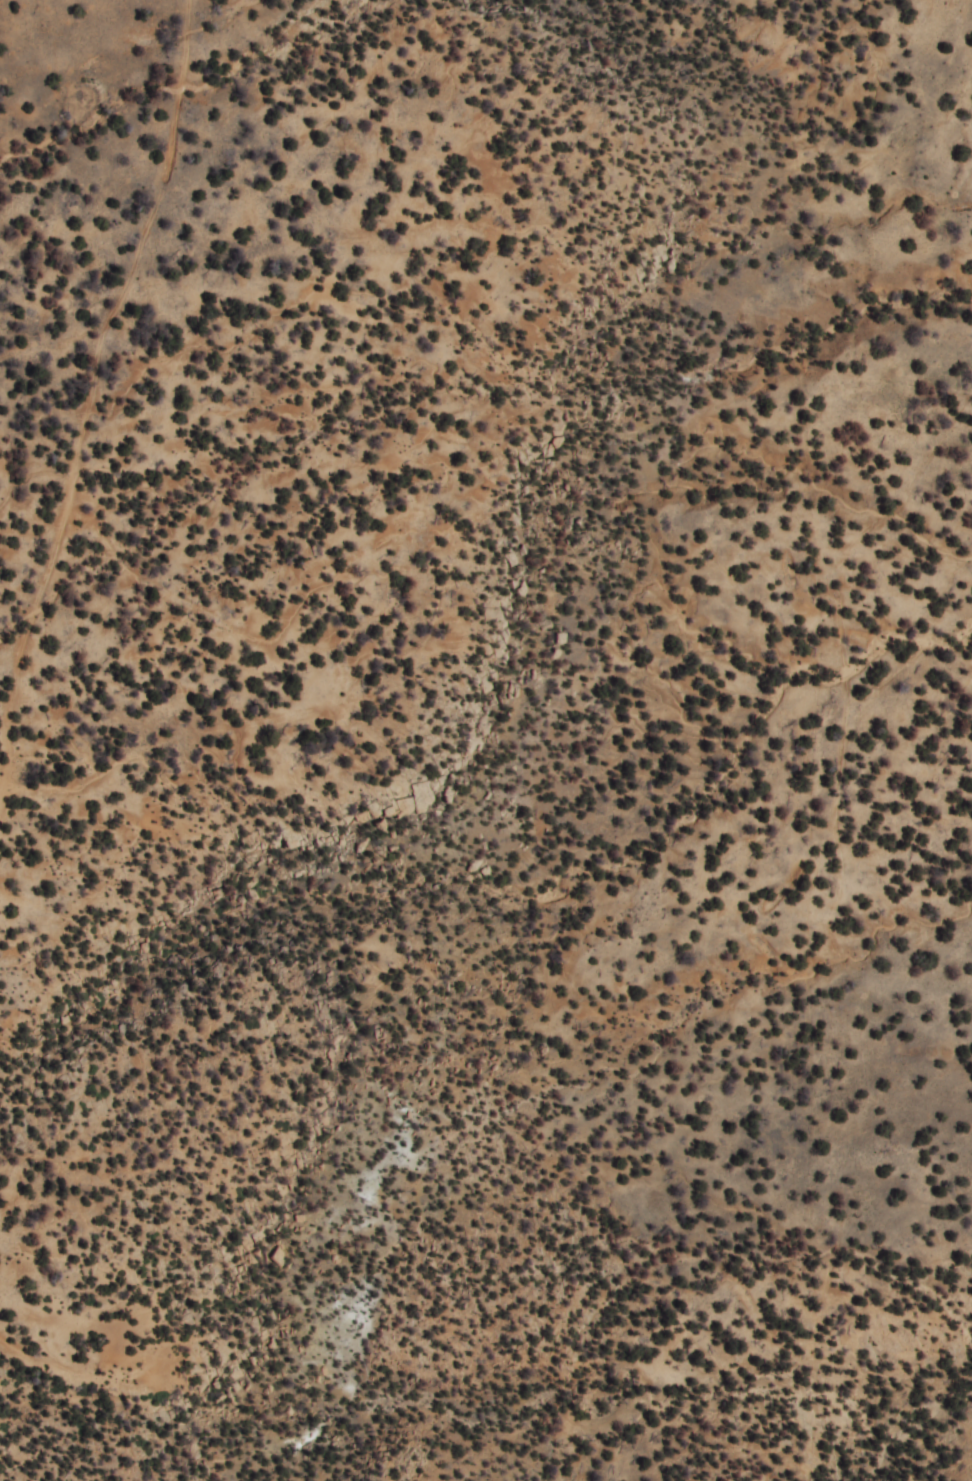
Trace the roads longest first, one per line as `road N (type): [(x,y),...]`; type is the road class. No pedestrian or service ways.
road 1 (track): [(485,0),(658,111),(711,178),(735,254),(818,1302),(842,1480)]
road 2 (track): [(206,0),(197,113),(0,1081)]
road 3 (track): [(252,0),(291,86),(451,0)]

